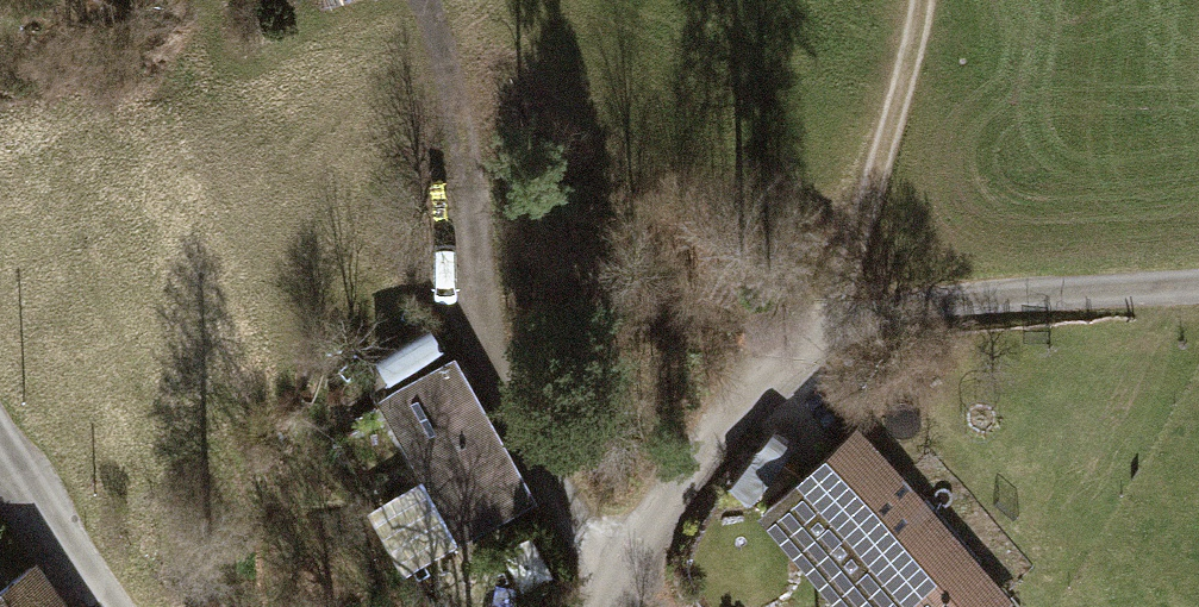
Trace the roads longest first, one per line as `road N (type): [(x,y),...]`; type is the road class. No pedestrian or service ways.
road 1 (unclassified): [(1198,285),(985,300),(897,314),(802,342),(757,382),(652,520),(602,606)]
road 2 (track): [(620,566),(577,526),(476,334),(446,214),(449,41),(416,0)]
road 3 (track): [(802,342),(864,222),(920,0)]
road 4 (track): [(114,606),(0,433)]

